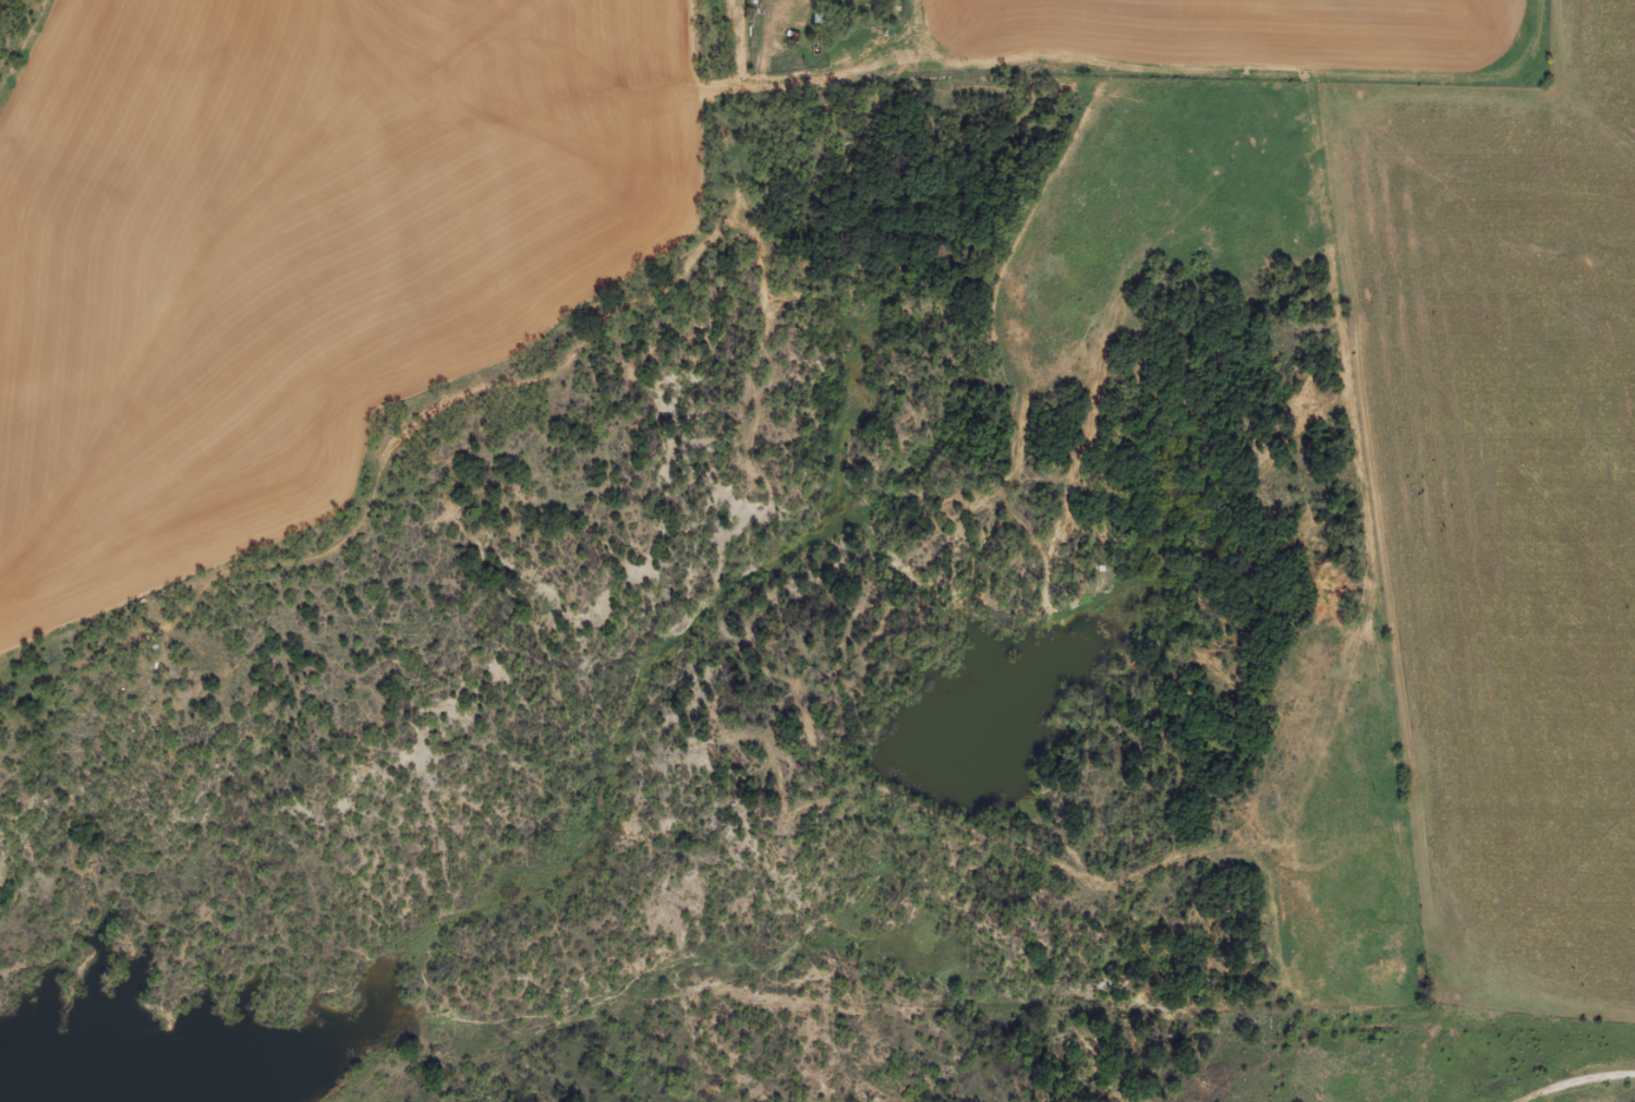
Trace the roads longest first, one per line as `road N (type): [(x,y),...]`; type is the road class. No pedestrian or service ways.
road 1 (residential): [(1424,1101),(1419,1000),(1331,298),(1313,77)]
road 2 (residential): [(913,0),(918,55),(1009,70),(1455,84),(1511,77),(1536,36),(1537,0)]

